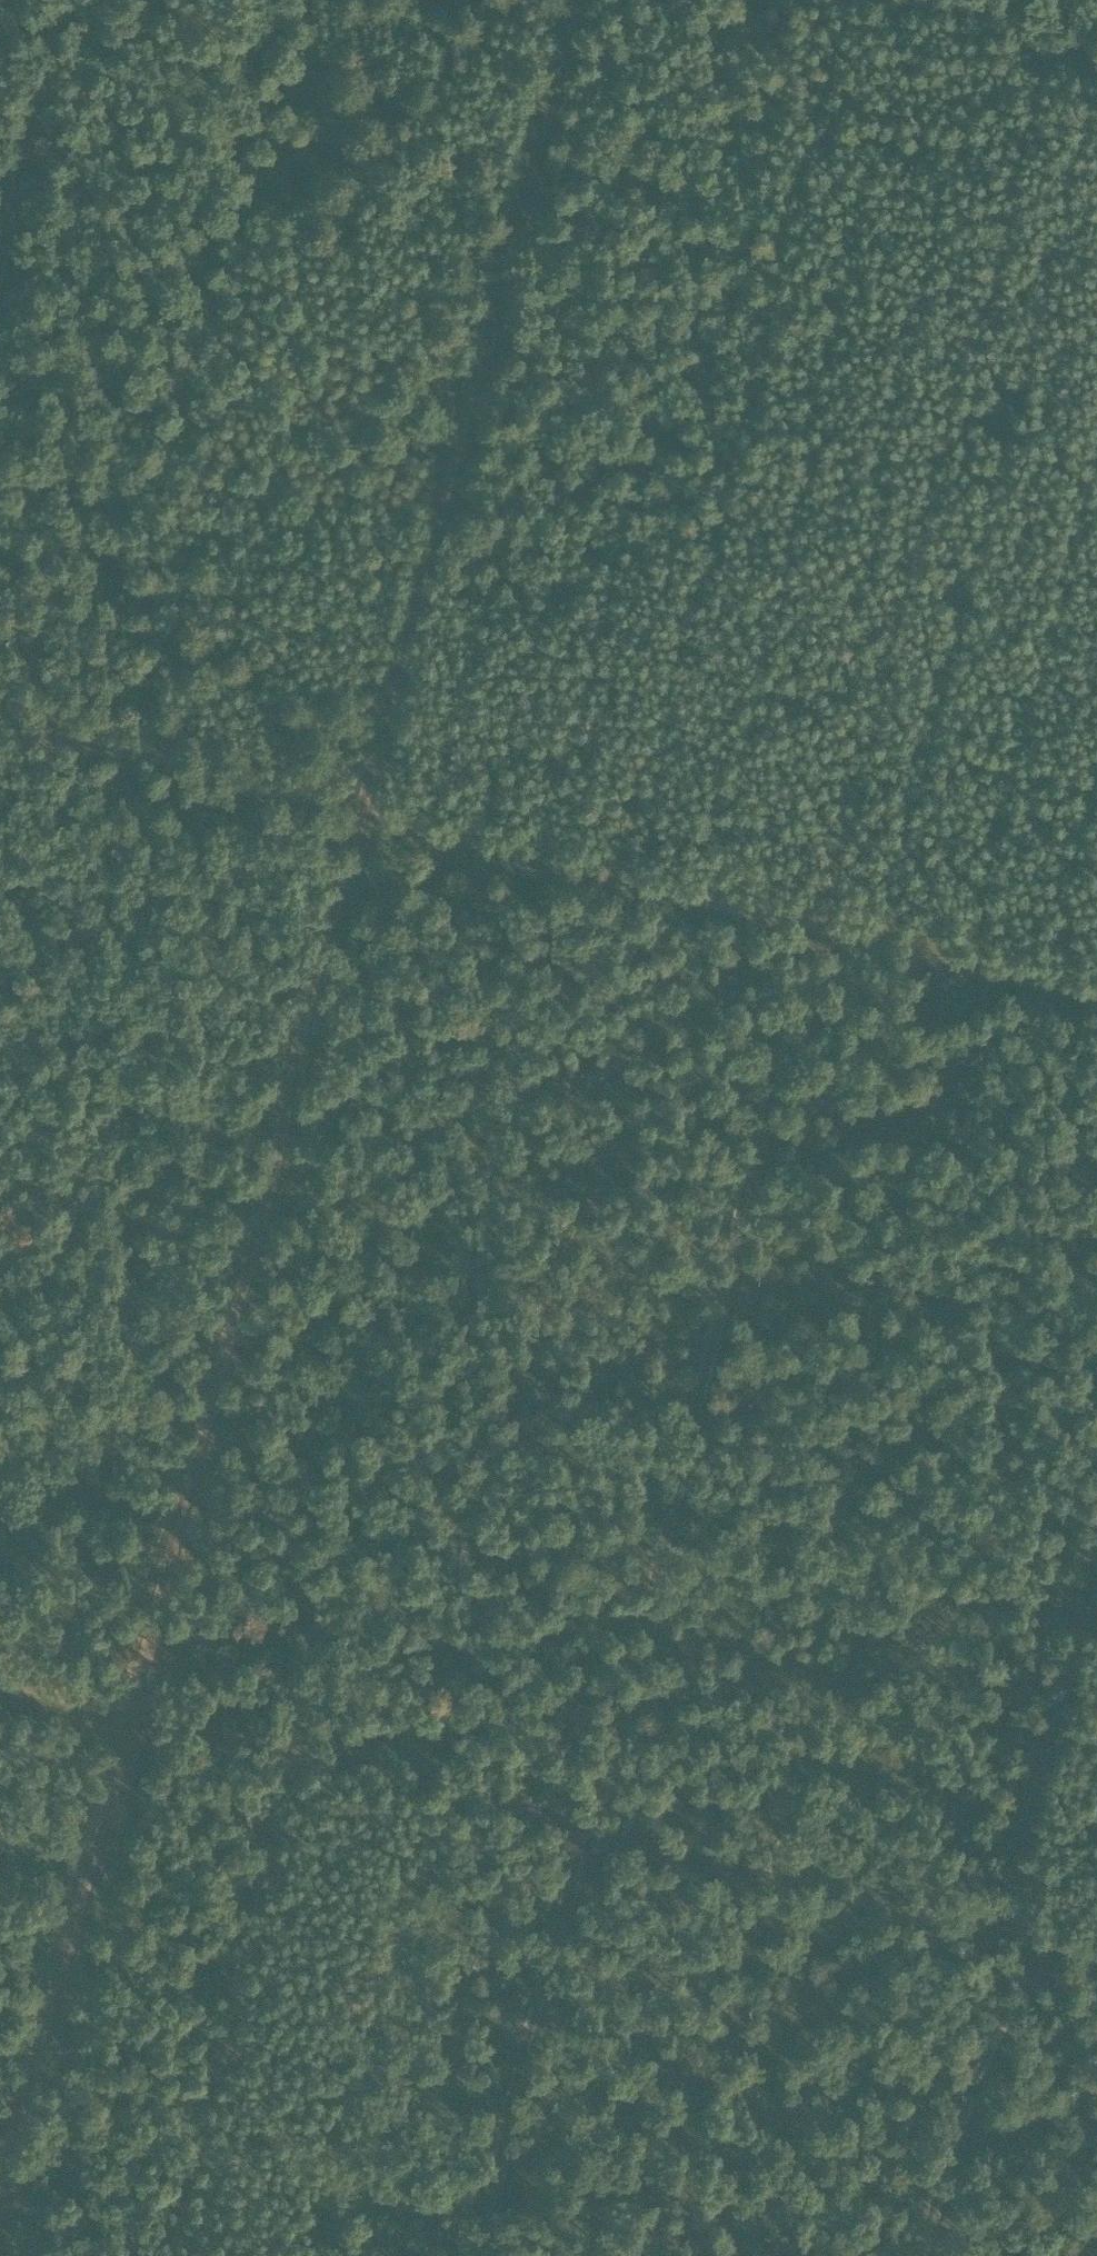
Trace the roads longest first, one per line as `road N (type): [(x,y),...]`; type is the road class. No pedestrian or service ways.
road 1 (track): [(0,2243),(362,819),(584,0)]
road 2 (track): [(1096,992),(0,720)]
road 3 (track): [(1096,1562),(1003,1927),(1016,2024),(948,2116),(917,2255)]
road 4 (track): [(0,1709),(128,1743)]

